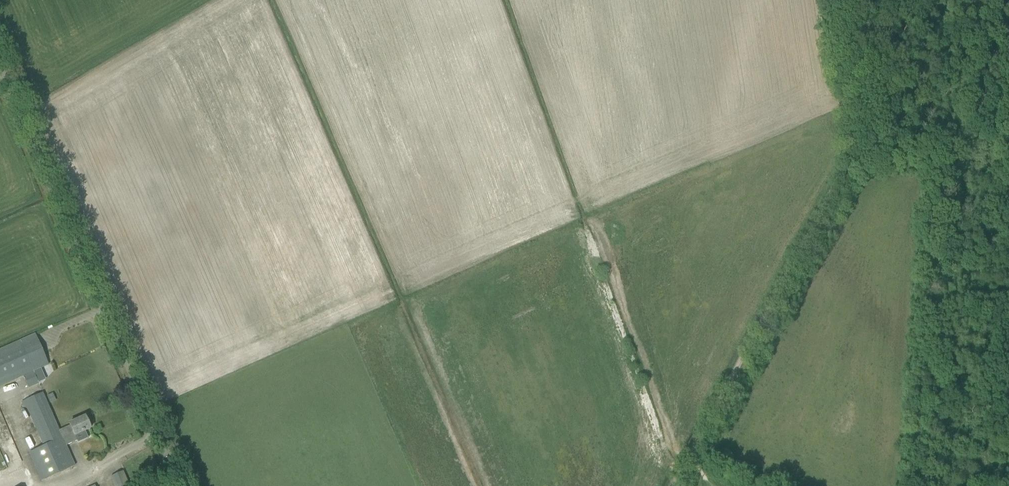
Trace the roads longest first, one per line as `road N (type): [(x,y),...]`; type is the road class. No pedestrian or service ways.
road 1 (unclassified): [(176,485),(0,74)]
road 2 (track): [(1008,346),(968,364),(927,364),(937,178),(921,167),(843,178)]
road 3 (track): [(693,455),(843,178)]
road 4 (track): [(843,178),(857,140),(839,23),(856,0)]

